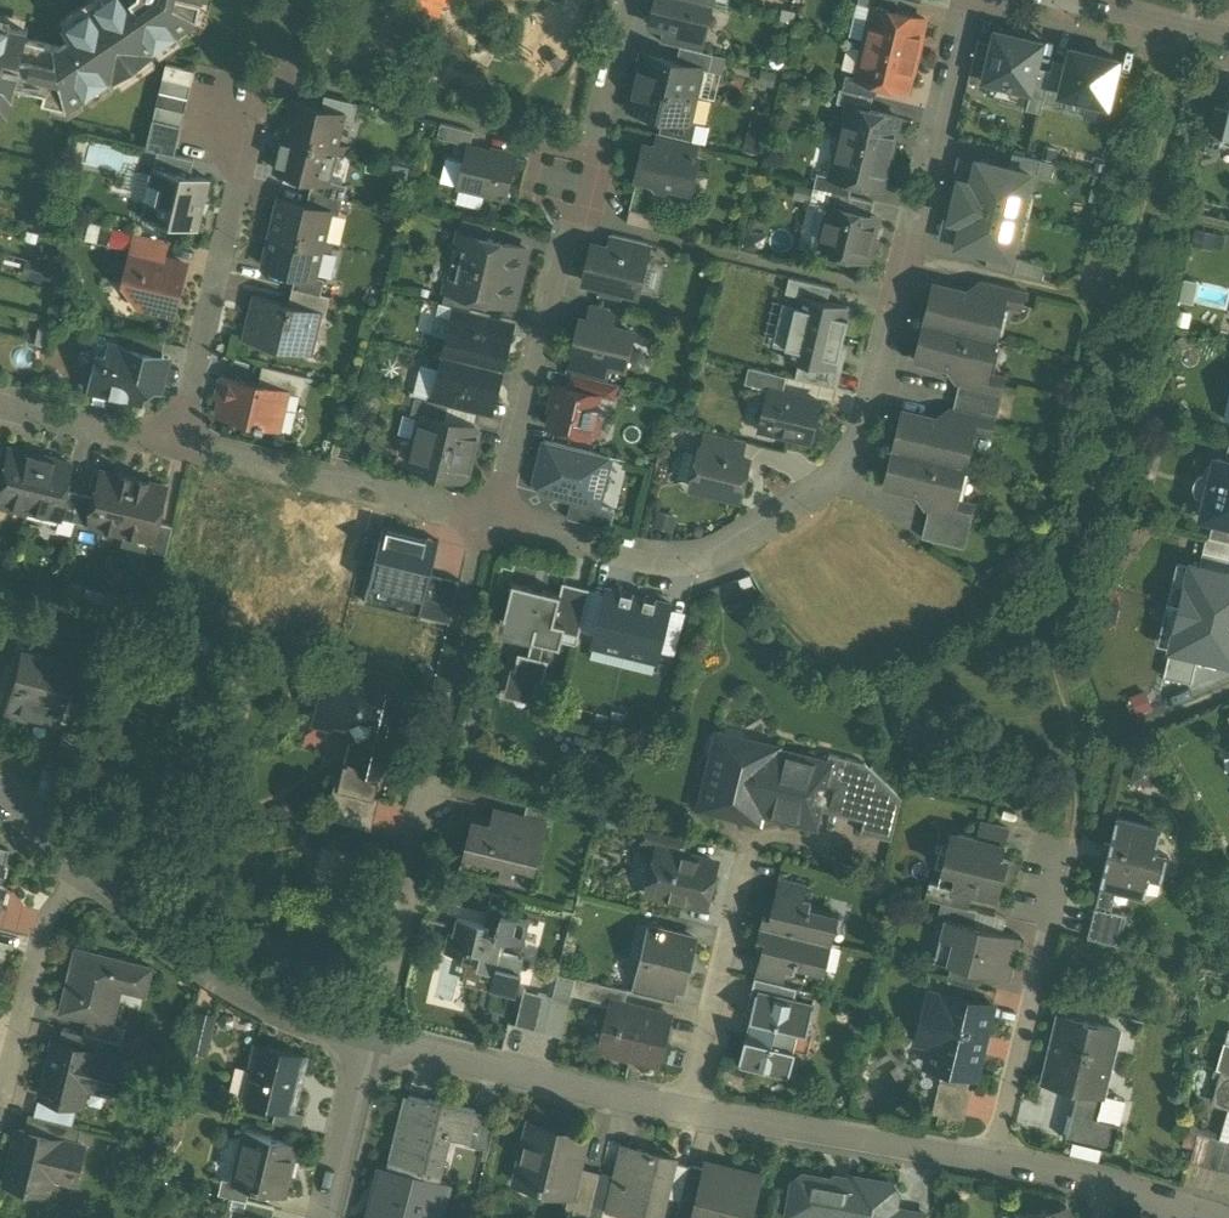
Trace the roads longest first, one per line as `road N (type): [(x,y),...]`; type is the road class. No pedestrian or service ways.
road 1 (residential): [(492,523),(662,560),(701,559),(825,480),(851,449),(877,369),(976,0)]
road 2 (residential): [(633,0),(492,523)]
road 3 (residential): [(374,1042),(457,692)]
road 4 (residential): [(85,871),(232,986),(374,1042)]
road 5 (residential): [(172,443),(492,523)]
road 6 (residential): [(172,443),(248,126)]
road 7 (residential): [(374,1042),(683,1109)]
road 8 (residential): [(683,1109),(995,1159)]
road 9 (residential): [(995,1159),(1063,866)]
road 10 (residential): [(683,1109),(752,841)]
road 11 (residential): [(85,871),(46,930),(0,1078)]
road 12 (residential): [(995,1159),(1176,1208),(1186,1217)]
road 13 (residential): [(331,1217),(374,1042)]
road 14 (residential): [(0,399),(172,443)]
road 15 (residential): [(492,523),(457,692)]
road 16 (residential): [(1228,39),(1075,0)]

